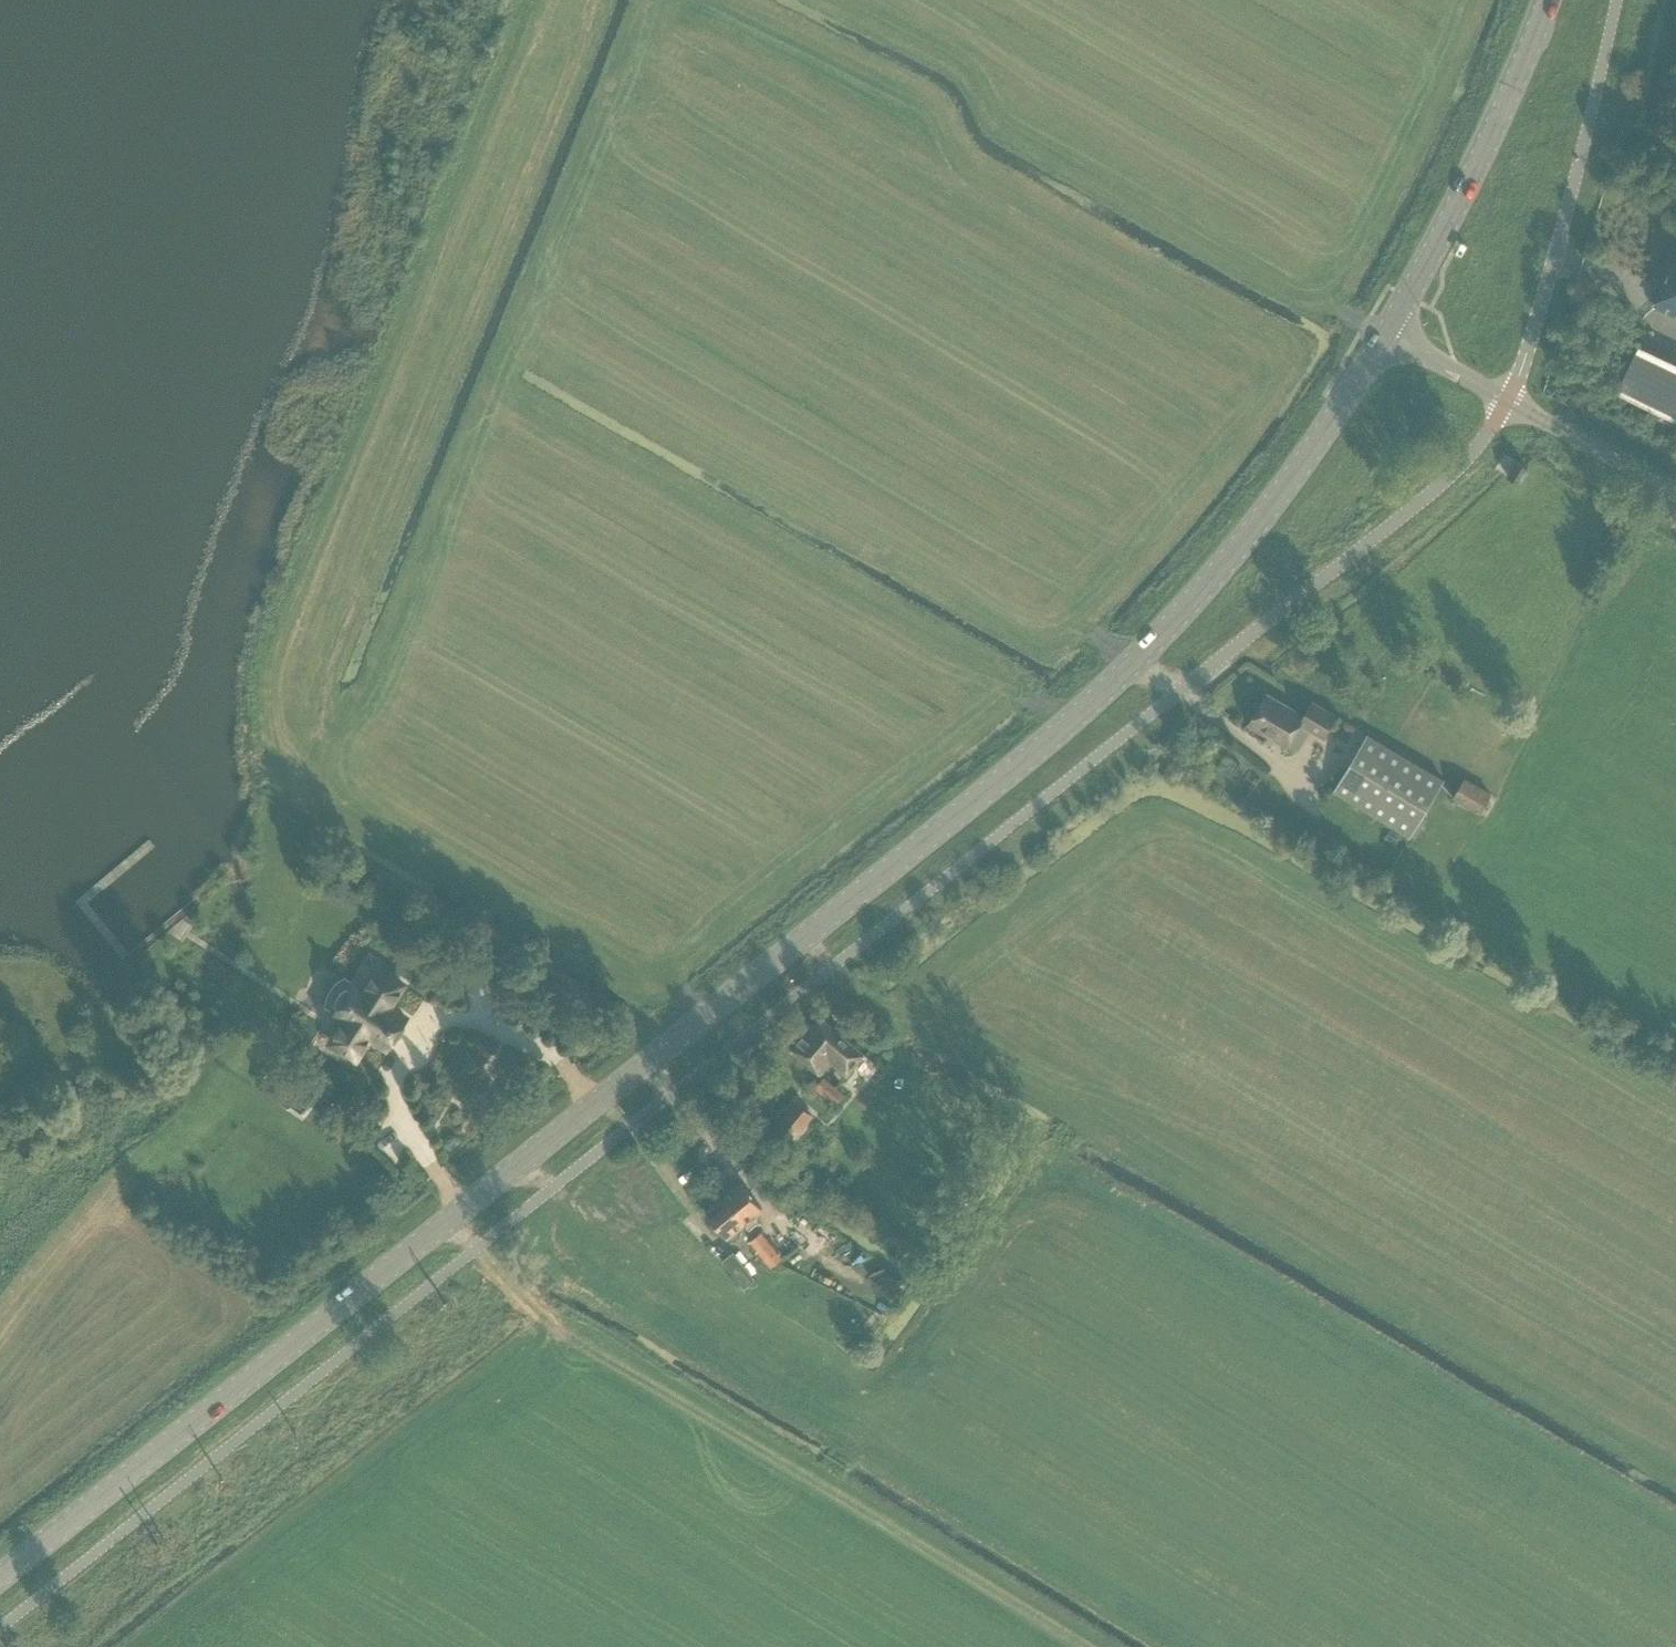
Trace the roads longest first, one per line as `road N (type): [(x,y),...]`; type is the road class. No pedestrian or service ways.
road 1 (secondary): [(0,1579),(1070,728),(1249,538),(1386,332)]
road 2 (secondary): [(1386,332),(1472,170),(1545,0)]
road 3 (unclassified): [(1675,500),(1508,401)]
road 4 (residential): [(1508,401),(1554,258)]
road 5 (unclassified): [(1508,401),(1386,332)]

